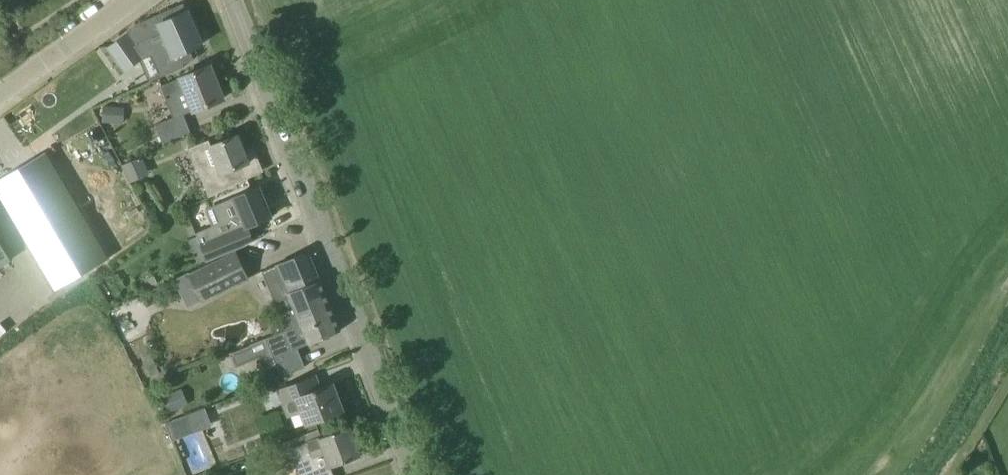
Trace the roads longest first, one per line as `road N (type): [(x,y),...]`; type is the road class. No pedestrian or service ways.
road 1 (unclassified): [(414,474),(230,0)]
road 2 (unclassified): [(0,90),(137,0)]

